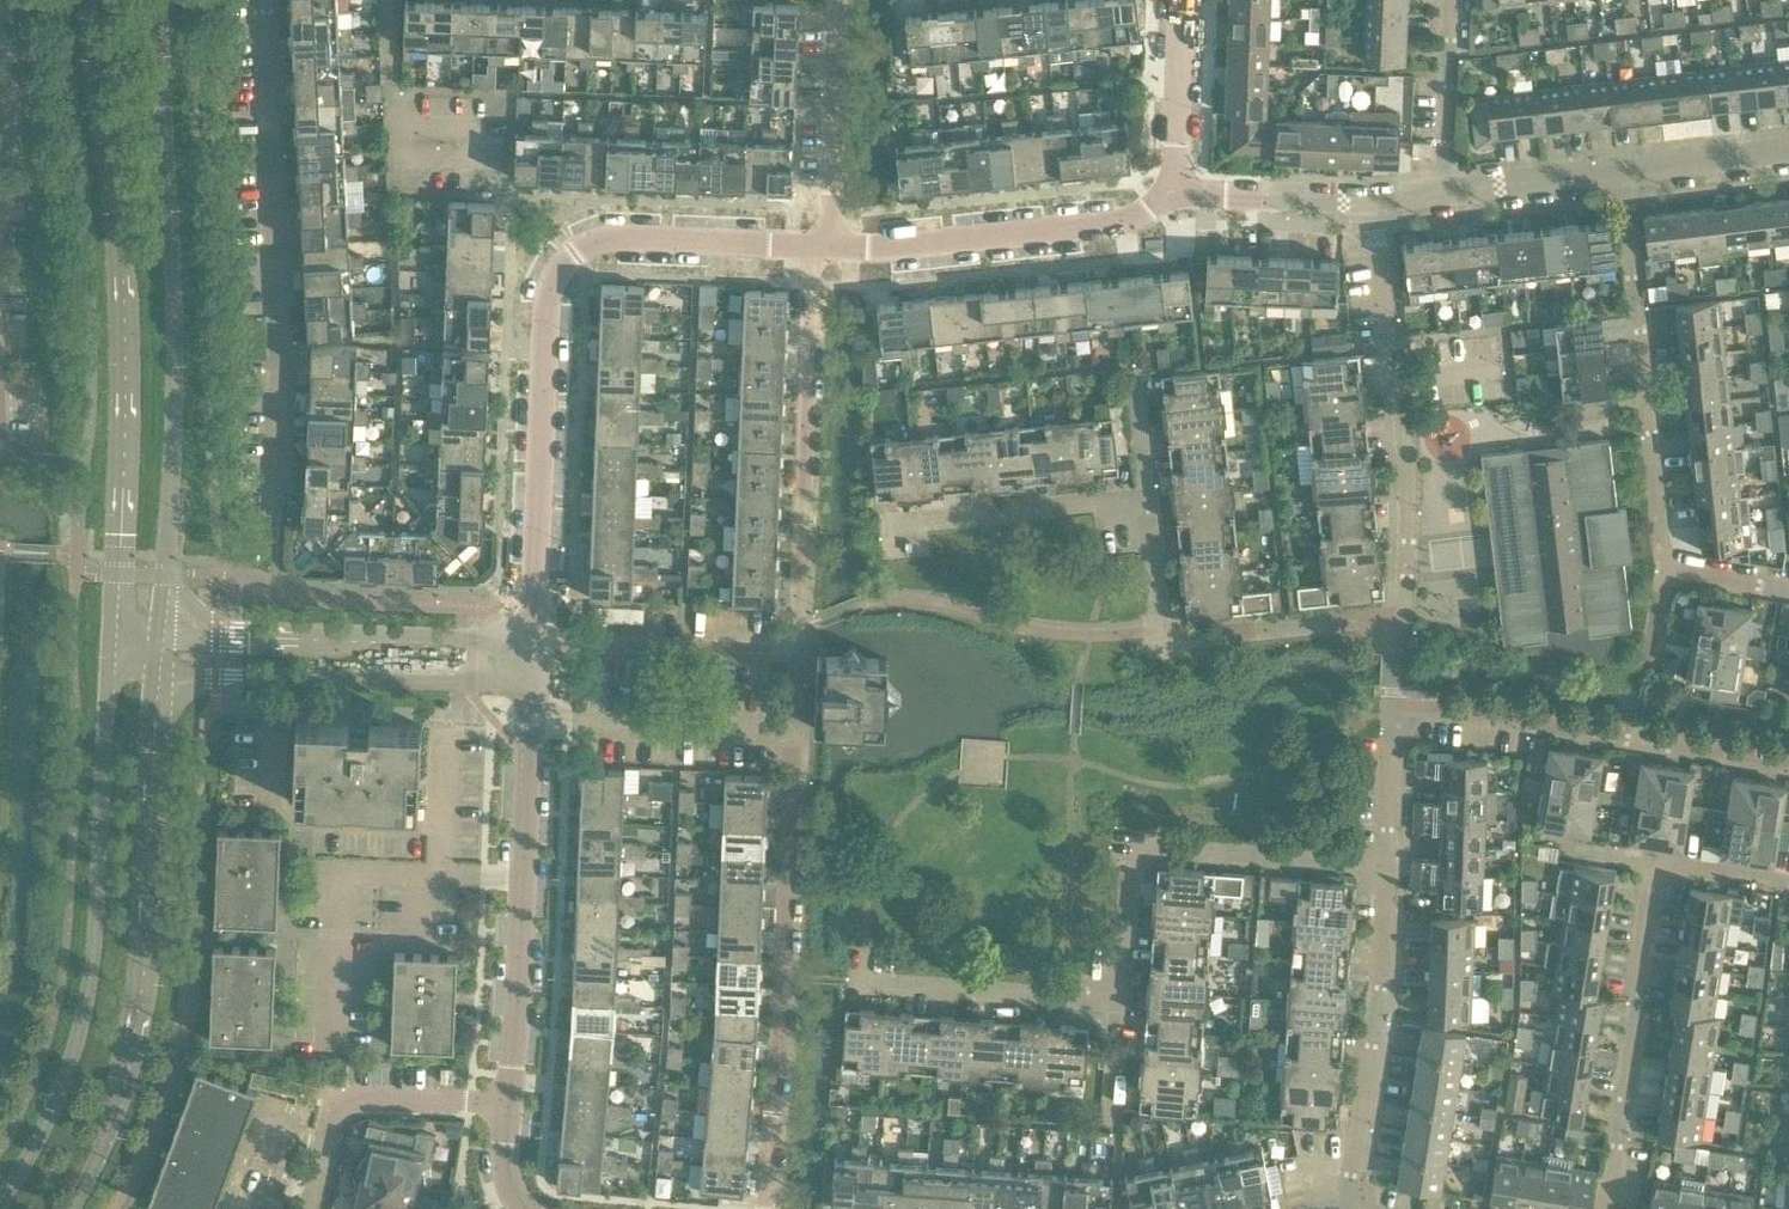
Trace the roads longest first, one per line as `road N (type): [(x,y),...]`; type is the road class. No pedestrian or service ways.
road 1 (residential): [(763,1208),(780,1027),(792,726),(530,717)]
road 2 (residential): [(533,645),(799,652),(811,277),(821,246)]
road 3 (secondary): [(88,0),(124,291),(115,656)]
road 4 (tertiary): [(533,645),(549,280),(574,250),(608,240),(821,246)]
road 5 (secondary): [(162,631),(177,366),(159,0)]
road 6 (secondary): [(115,656),(86,1009),(47,1123),(0,1200)]
road 7 (secondary): [(73,1208),(102,1147),(141,996),(158,670)]
road 8 (residential): [(1622,170),(1667,583),(1689,575),(1788,590)]
road 9 (residential): [(274,510),(279,340),(262,0)]
road 10 (residential): [(1405,614),(1411,479),(1371,199)]
road 11 (residential): [(1121,1000),(1132,847),(1393,866)]
road 12 (residential): [(1393,710),(1455,712),(1788,766)]
road 13 (tertiary): [(507,1106),(530,717)]
road 14 (residential): [(1405,614),(1163,640),(1148,498)]
road 15 (residential): [(158,670),(471,678),(533,645)]
road 16 (residential): [(533,645),(162,631)]
road 17 (tertiary): [(821,246),(904,247),(1122,224),(1148,216),(1173,191)]
road 18 (residential): [(1606,1208),(1655,861)]
road 19 (residential): [(1350,1208),(1393,866)]
road 20 (residential): [(311,1208),(332,1116),(346,1099),(507,1106)]
road 21 (residential): [(869,983),(1121,1000)]
road 22 (residential): [(821,246),(832,215),(837,0)]
road 23 (residential): [(904,524),(1148,498)]
road 24 (residential): [(1173,191),(1371,199)]
road 25 (residential): [(1446,193),(1449,0)]
road 26 (tertiary): [(1173,191),(1182,0)]
road 27 (residential): [(1446,193),(1622,170)]
road 28 (residential): [(0,166),(14,125),(8,0)]
road 29 (residential): [(1622,170),(1788,151)]
road 30 (residential): [(1393,866),(1393,710)]
road 31 (residential): [(401,127),(400,158),(473,161),(474,129)]
road 32 (residential): [(1655,861),(1788,884)]
road 33 (residential): [(1148,498),(1134,366)]
road 34 (residential): [(401,127),(388,0)]
road 35 (residential): [(1112,1122),(1121,1000)]

